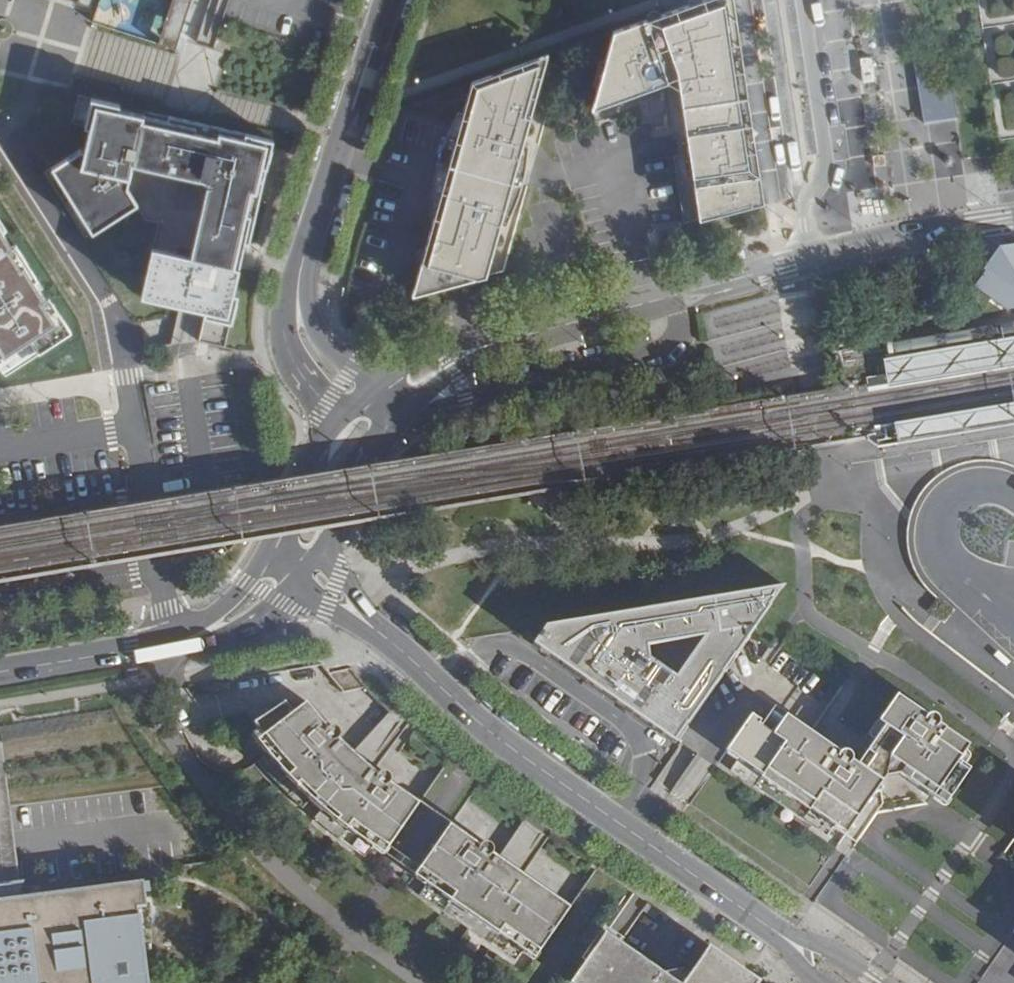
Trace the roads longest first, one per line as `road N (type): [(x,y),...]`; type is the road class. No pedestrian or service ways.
road 1 (tertiary): [(301,562),(491,735),(844,982)]
road 2 (tertiary): [(389,0),(305,256),(298,301),(313,358),(341,386),(383,407)]
road 3 (residential): [(813,258),(465,354),(383,407)]
road 4 (residential): [(770,0),(813,258)]
road 5 (residential): [(0,672),(172,644),(227,621)]
road 6 (residential): [(1013,219),(813,258)]
road 7 (tertiary): [(383,407),(332,478),(301,562)]

